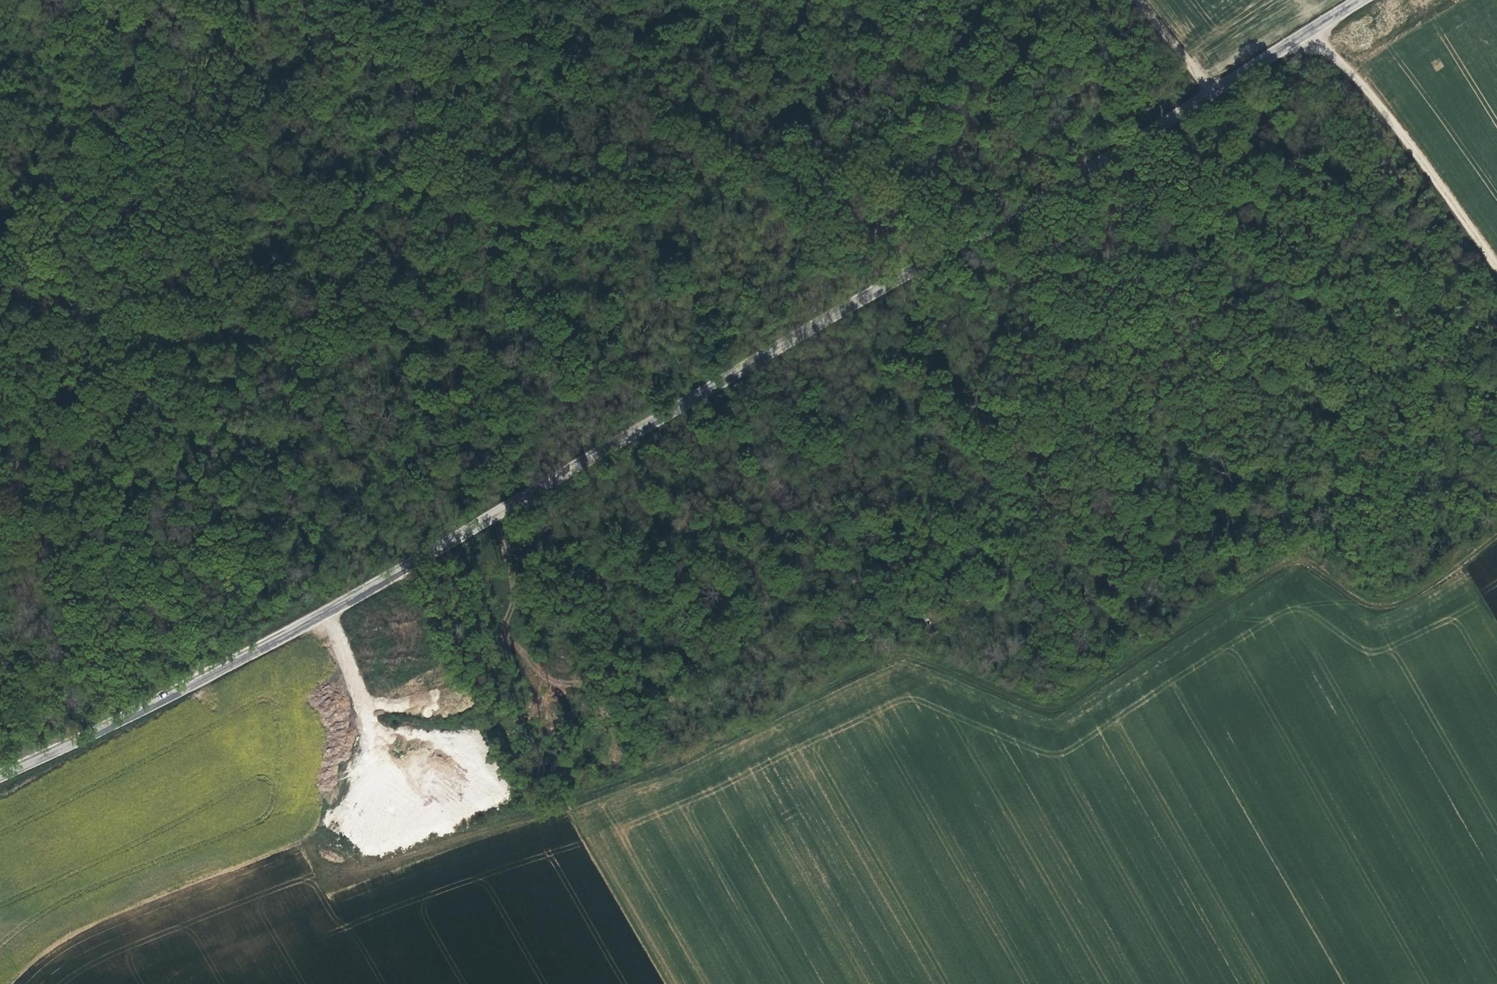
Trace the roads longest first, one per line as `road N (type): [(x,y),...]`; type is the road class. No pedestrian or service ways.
road 1 (unclassified): [(1360,0),(328,615),(0,777)]
road 2 (track): [(1496,285),(1358,79),(1310,30)]

